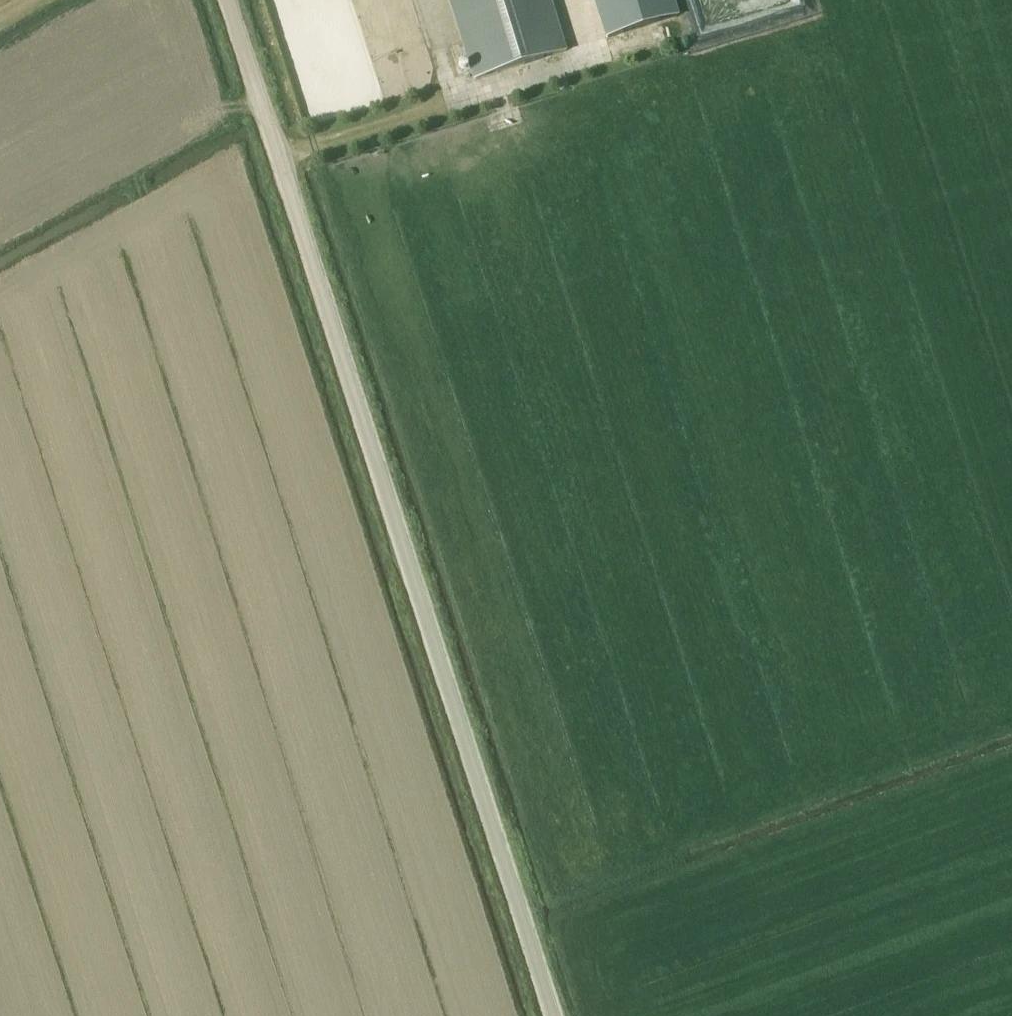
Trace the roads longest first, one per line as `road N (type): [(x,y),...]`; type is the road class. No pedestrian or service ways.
road 1 (unclassified): [(555,1015),(227,0)]

